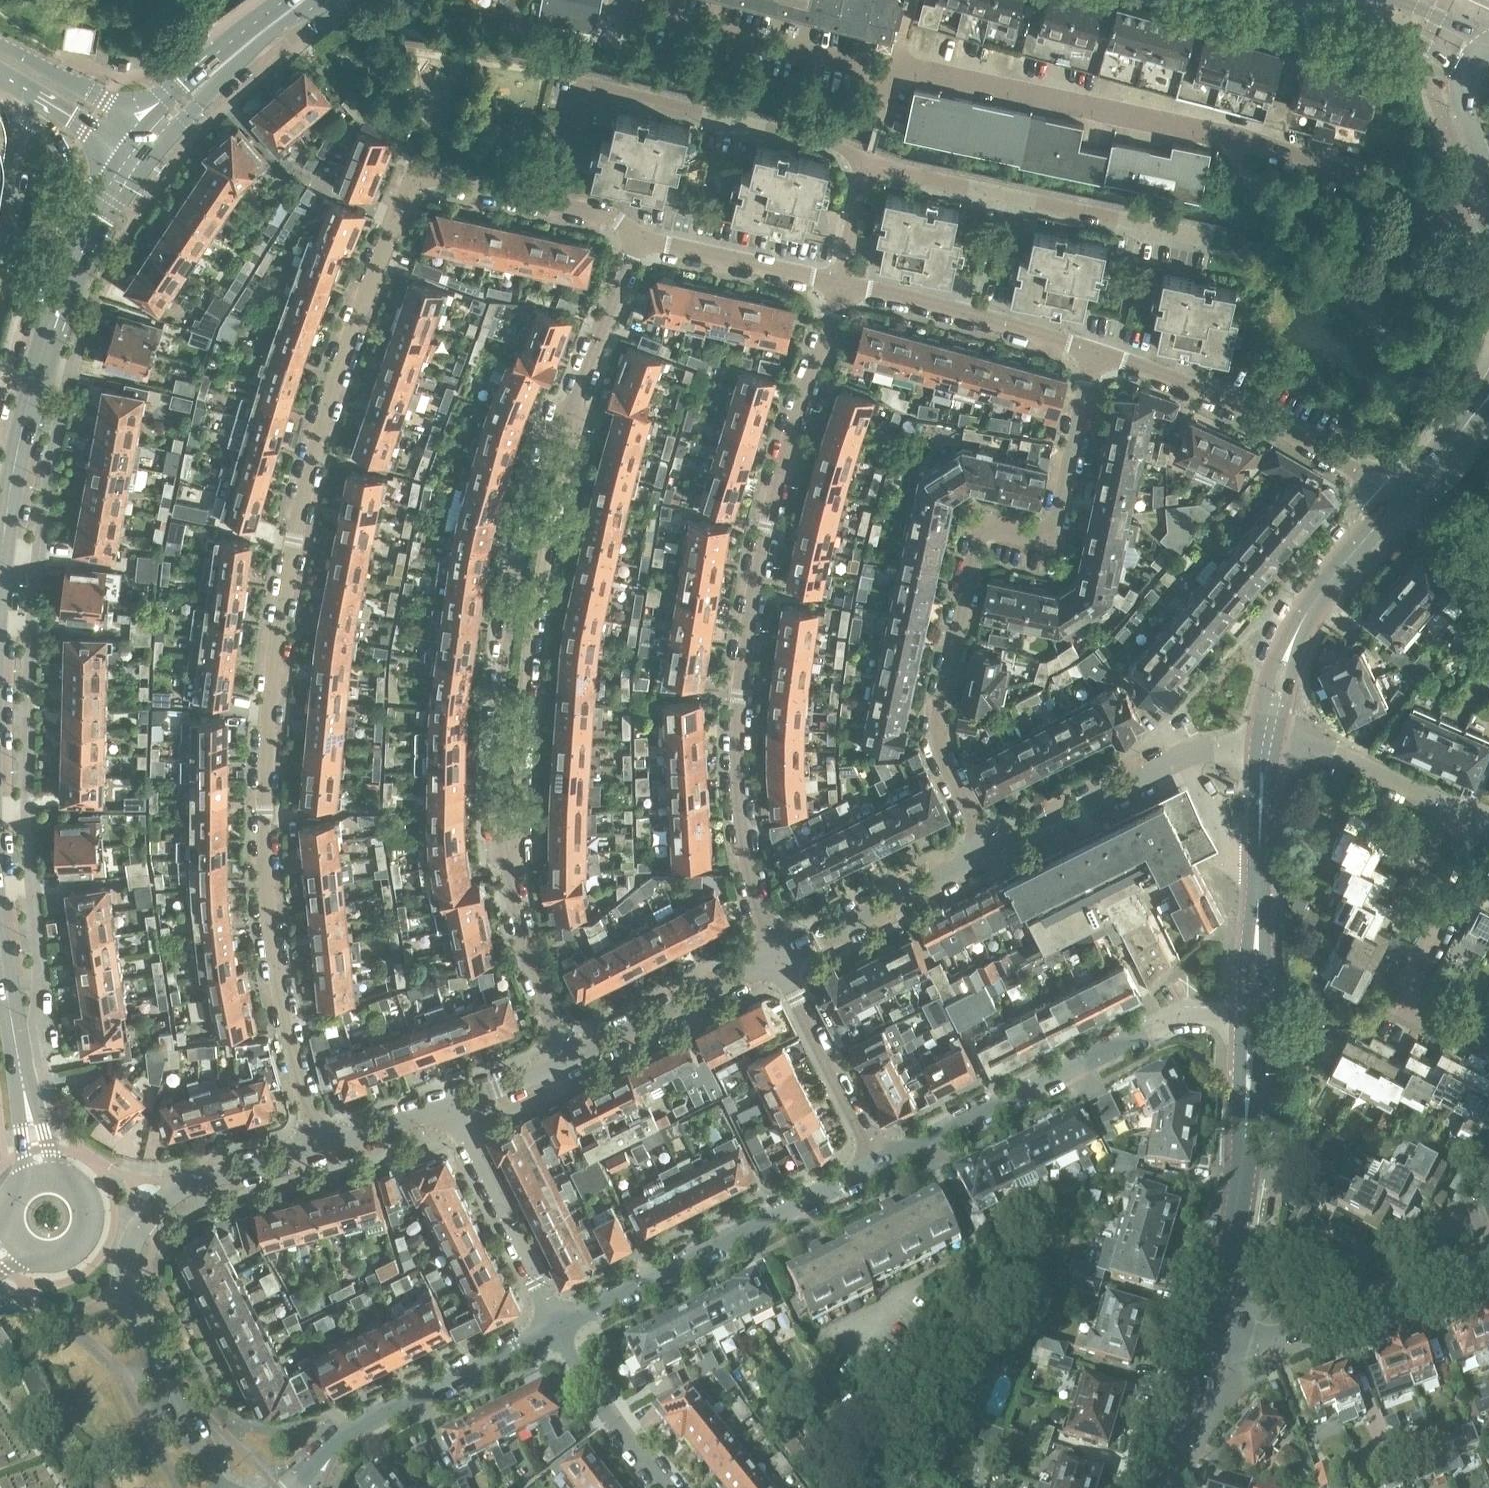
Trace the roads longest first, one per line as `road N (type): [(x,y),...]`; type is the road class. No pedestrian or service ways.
road 1 (residential): [(321,1146),(291,1037),(269,908),(268,745),(295,540),(347,348),(416,179),(616,218),(638,239)]
road 2 (residential): [(1467,184),(1415,202),(1369,193),(1269,148),(906,67),(874,71),(605,7)]
road 3 (residential): [(777,957),(740,803),(740,696),(777,486),(841,283)]
road 4 (residential): [(1092,352),(1055,527),(1042,535),(994,527),(979,535),(939,719),(942,754),(989,851)]
road 5 (residential): [(573,407),(552,430),(541,462),(510,604),(494,763),(496,831),(509,855)]
road 6 (residential): [(509,855),(522,829),(531,654),(577,438),(573,407)]
road 7 (primary): [(0,585),(24,419),(78,249),(126,156)]
road 8 (residential): [(880,1163),(1169,1019),(1242,1020)]
road 9 (residential): [(554,153),(590,85),(839,145),(869,162)]
road 10 (residential): [(556,1325),(880,1163)]
road 11 (residential): [(869,162),(1213,239)]
road 12 (residential): [(1092,352),(1283,427),(1393,502)]
road 13 (residential): [(294,1487),(356,1423),(556,1325)]
road 14 (residential): [(1459,812),(1427,874),(1442,923),(1401,1003),(1488,1044)]
road 15 (unclassified): [(148,1215),(131,1244),(128,1292),(192,1434),(226,1487)]
road 16 (residential): [(1488,1265),(1272,1337),(1207,1333)]
road 17 (residential): [(1257,745),(1182,756),(989,851)]
road 18 (residential): [(841,283),(1092,352)]
road 19 (residential): [(448,1106),(556,1325)]
road 20 (residential): [(989,851),(777,957)]
road 21 (residential): [(777,957),(570,1059)]
road 22 (residential): [(880,1163),(777,957)]
road 23 (residential): [(570,1059),(523,932),(509,855)]
road 24 (residential): [(638,239),(841,283)]
road 25 (tertiary): [(1246,1137),(1233,1234),(1207,1333)]
road 26 (residential): [(556,1325),(615,1423),(668,1487)]
road 27 (primary): [(150,126),(299,0)]
road 28 (residential): [(1278,747),(1333,754),(1459,812)]
road 29 (residential): [(321,1146),(198,1181),(148,1215)]
road 30 (residential): [(573,407),(638,239)]
road 31 (unclassified): [(150,126),(0,44)]
road 32 (tertiary): [(1393,502),(1294,638)]
road 33 (tertiary): [(1321,0),(1380,20),(1469,70)]
road 34 (tertiary): [(1207,1333),(1164,1487)]
road 35 (primary): [(26,1093),(0,940)]
road 36 (residential): [(448,1106),(321,1146)]
road 37 (residential): [(570,1059),(448,1106)]
road 38 (primary): [(38,1259),(66,1258),(91,1225),(85,1197),(59,1179)]
road 39 (residential): [(841,283),(869,162)]

